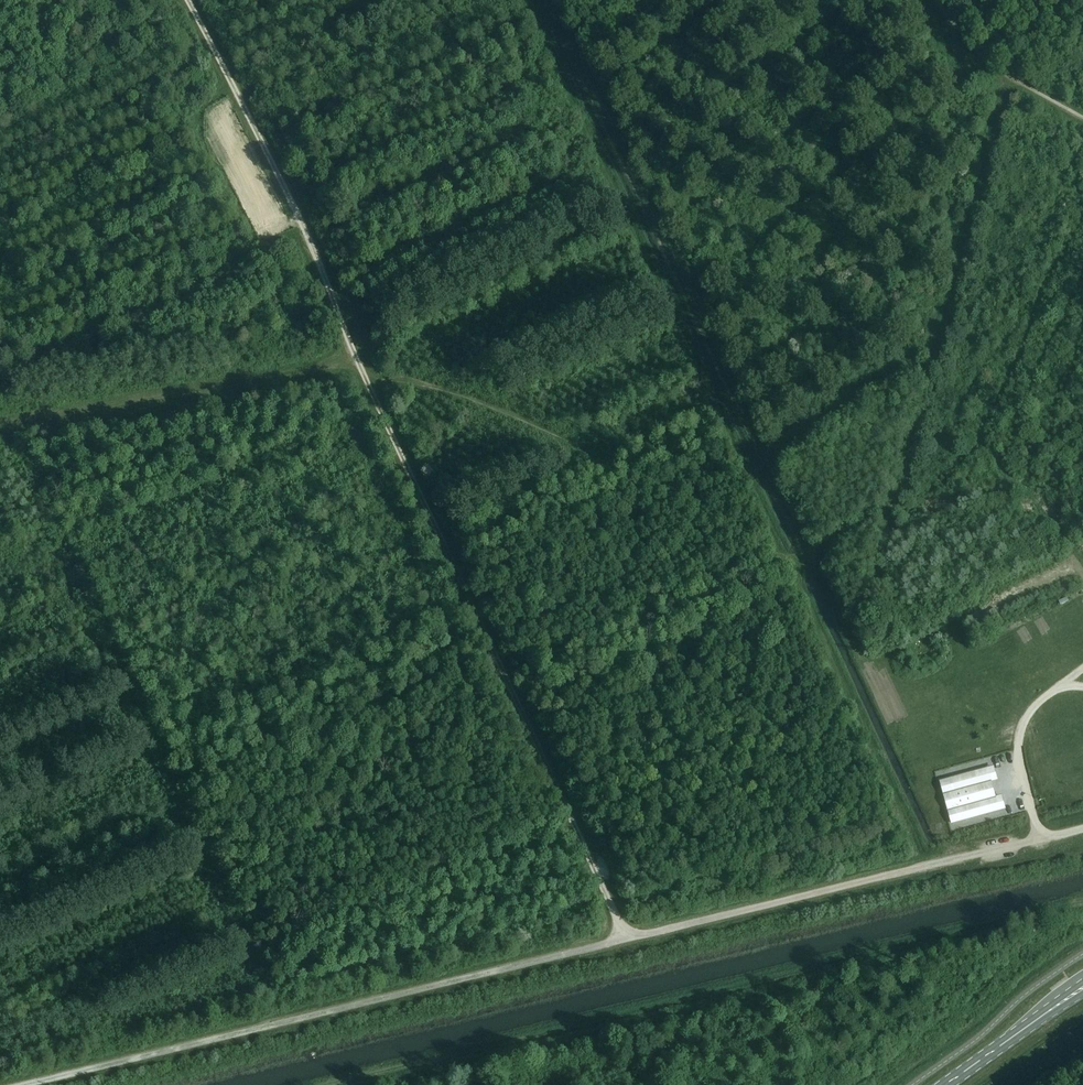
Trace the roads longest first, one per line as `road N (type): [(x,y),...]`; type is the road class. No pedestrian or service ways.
road 1 (track): [(999,71),(992,153),(897,496),(887,513),(803,556),(769,552),(558,437),(358,363),(0,423)]
road 2 (track): [(19,1084),(1082,827)]
road 3 (track): [(187,0),(300,218),(341,325),(625,939)]
road 4 (track): [(924,866),(526,0)]
road 5 (track): [(1082,906),(317,1084)]
road 6 (track): [(1082,669),(1021,720),(1016,749),(1038,839)]
road 7 (primary): [(952,1084),(1082,991)]

